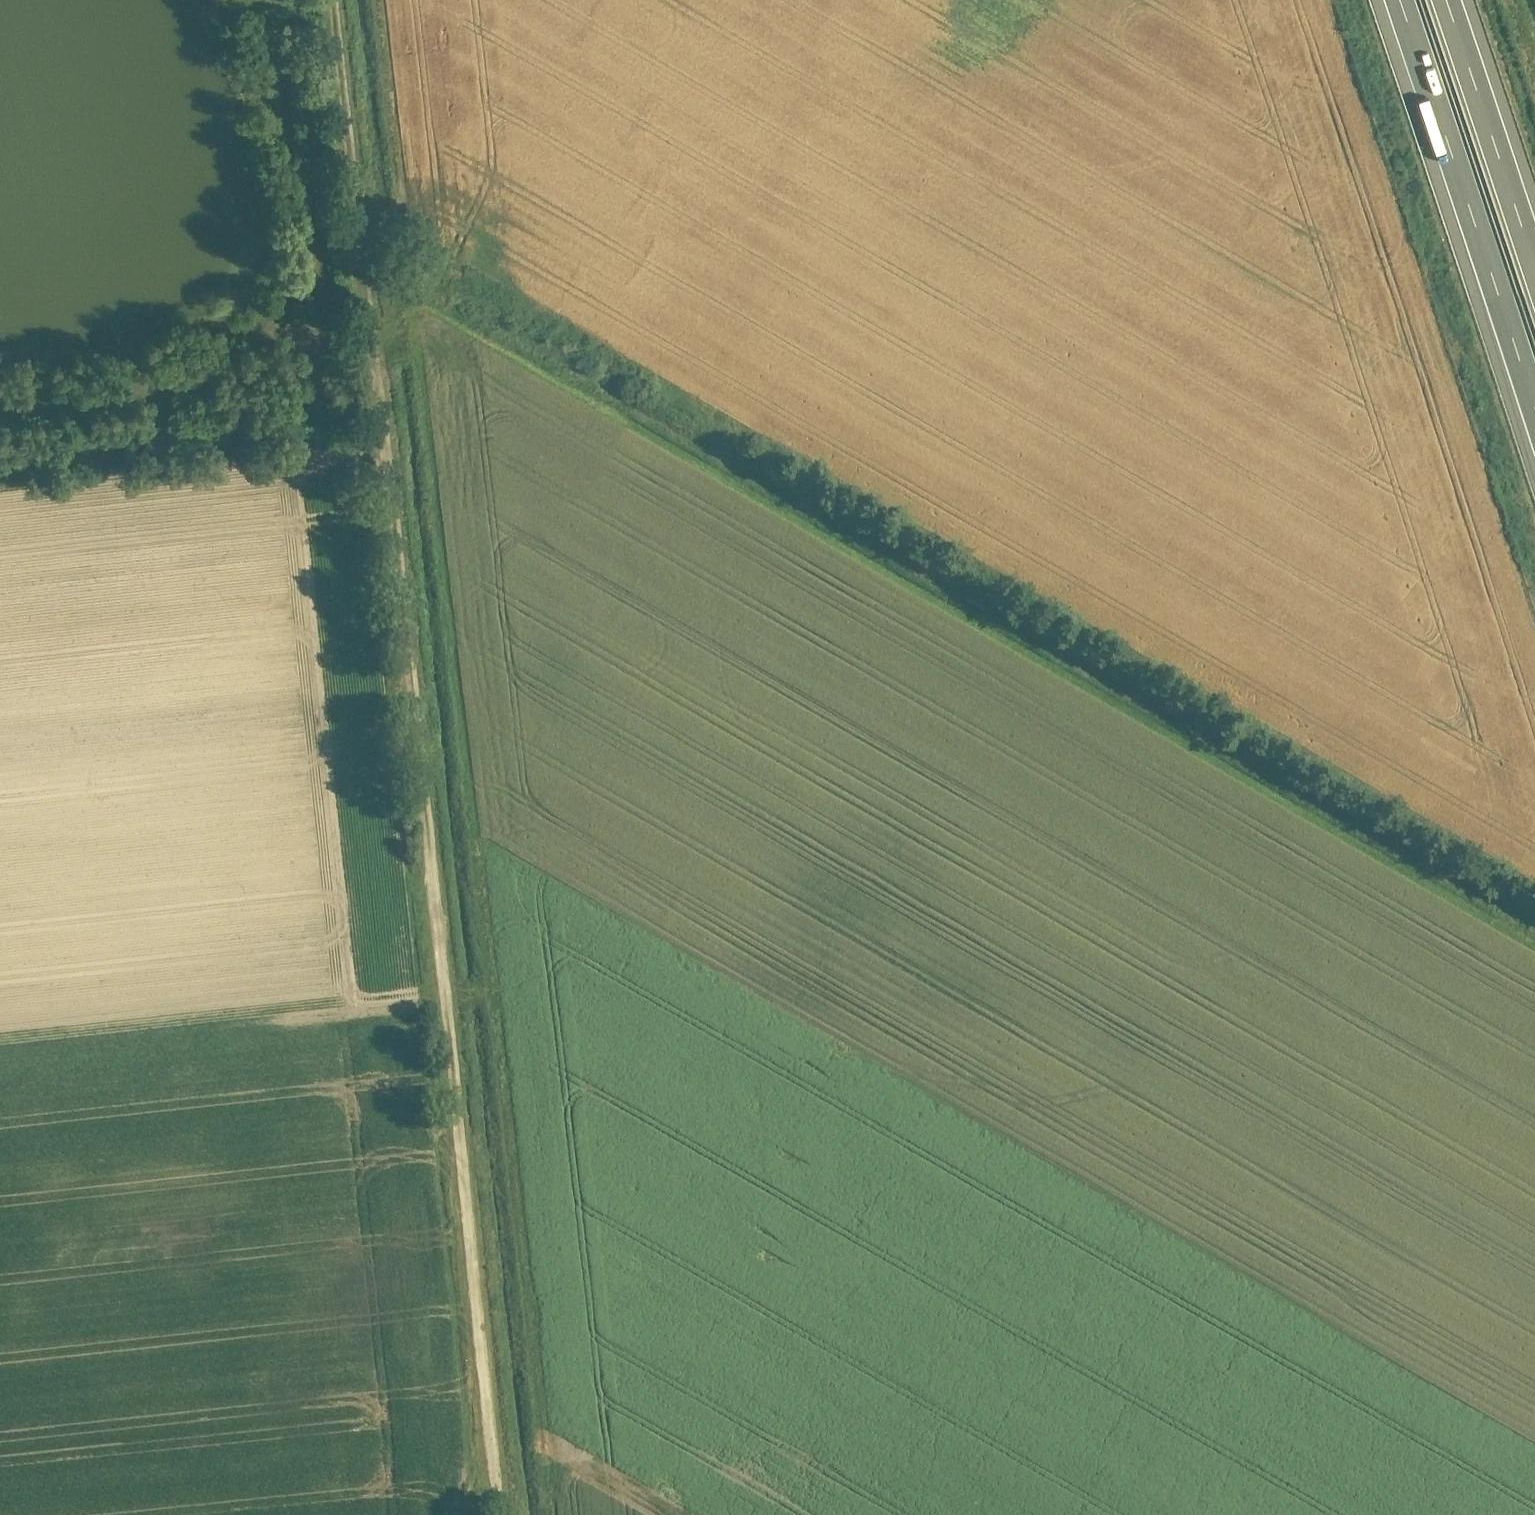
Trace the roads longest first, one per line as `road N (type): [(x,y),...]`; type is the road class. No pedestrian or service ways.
road 1 (track): [(487,1514),(319,0)]
road 2 (motorway): [(1397,0),(1534,410)]
road 3 (track): [(299,322),(190,383),(0,409)]
road 4 (motorway): [(1534,267),(1445,0)]
road 5 (track): [(366,422),(326,399),(302,354),(299,322),(298,277),(314,253),(345,234)]

